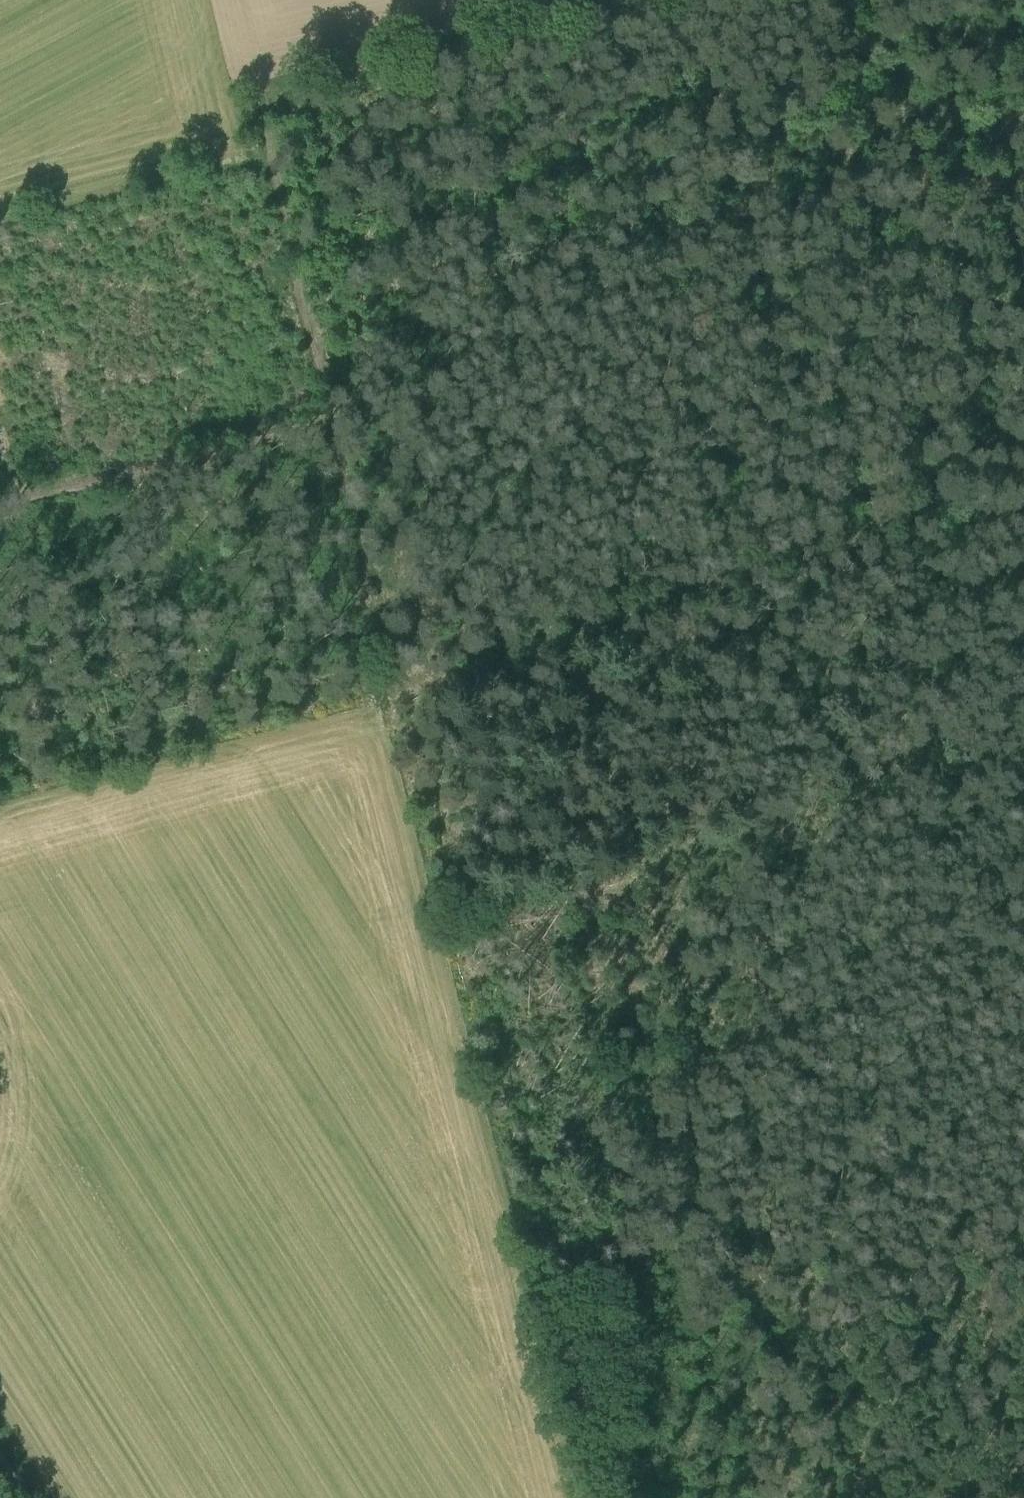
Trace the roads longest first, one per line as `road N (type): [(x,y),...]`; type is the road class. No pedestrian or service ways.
road 1 (track): [(335,419),(258,94),(596,0)]
road 2 (track): [(0,506),(335,419)]
road 3 (track): [(335,419),(406,695),(372,716)]

